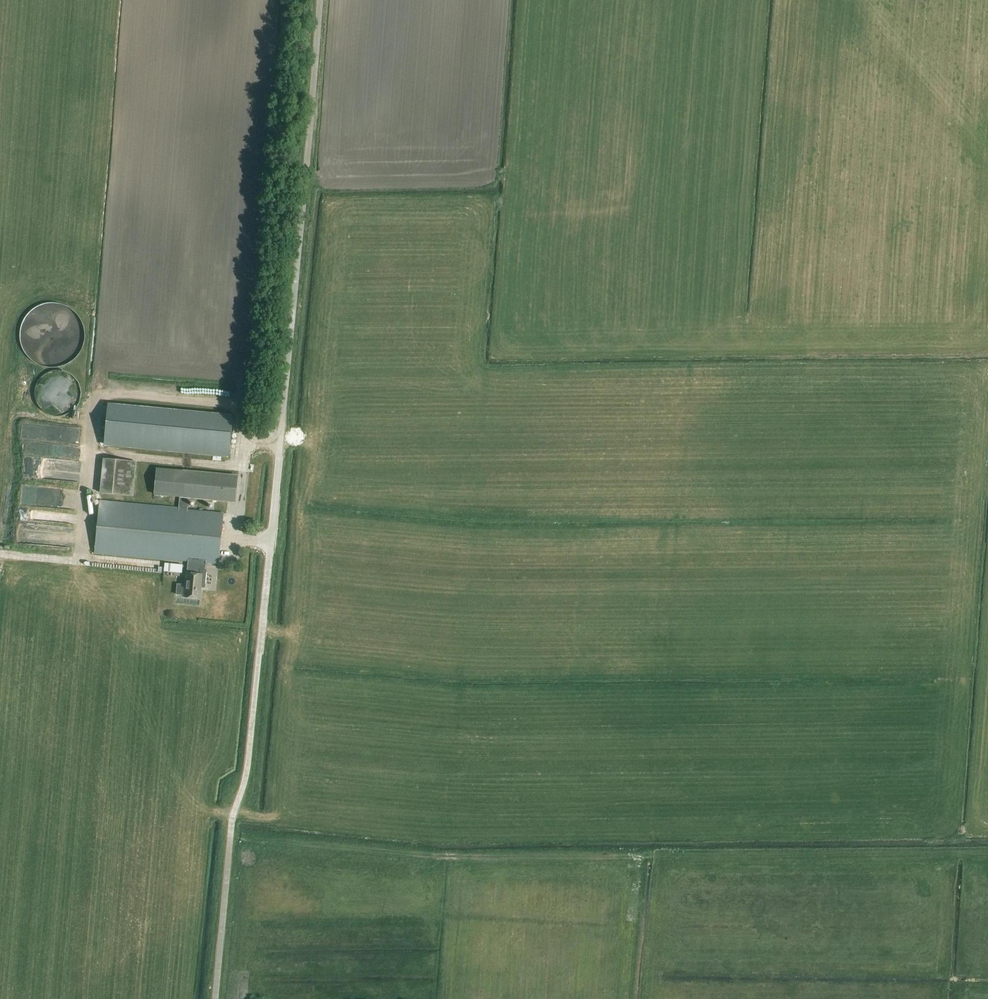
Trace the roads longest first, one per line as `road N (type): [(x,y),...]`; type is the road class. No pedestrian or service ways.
road 1 (unclassified): [(261,630),(317,0)]

